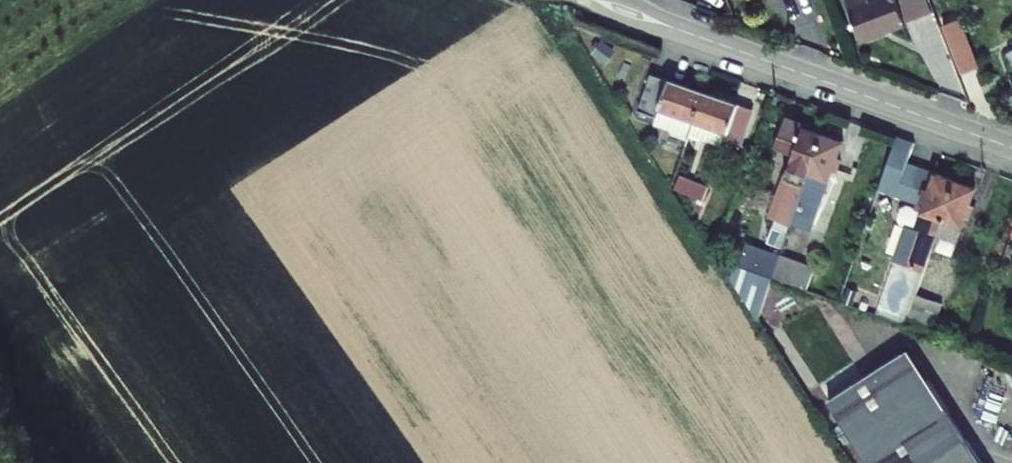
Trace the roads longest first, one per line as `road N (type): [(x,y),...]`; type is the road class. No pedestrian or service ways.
road 1 (residential): [(595,0),(1011,149)]

